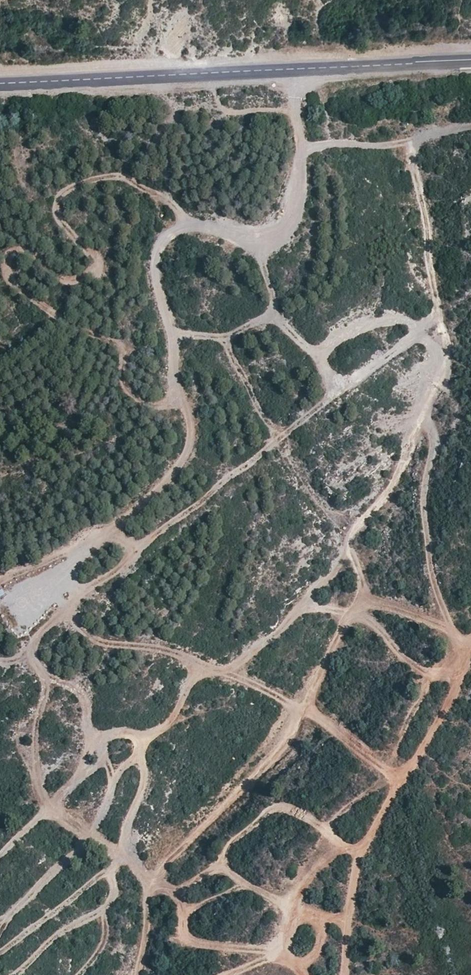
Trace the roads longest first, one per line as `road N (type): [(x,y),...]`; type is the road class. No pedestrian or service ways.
road 1 (track): [(322,0),(333,126),(349,136),(408,140),(439,296),(433,355),(416,433),(354,519),(363,592),(272,766),(169,862),(151,894),(145,941),(130,974)]
road 2 (track): [(420,406),(433,431),(424,477),(431,561),(461,665),(454,694),(358,857),(345,974)]
road 3 (unclassified): [(470,60),(0,85)]

